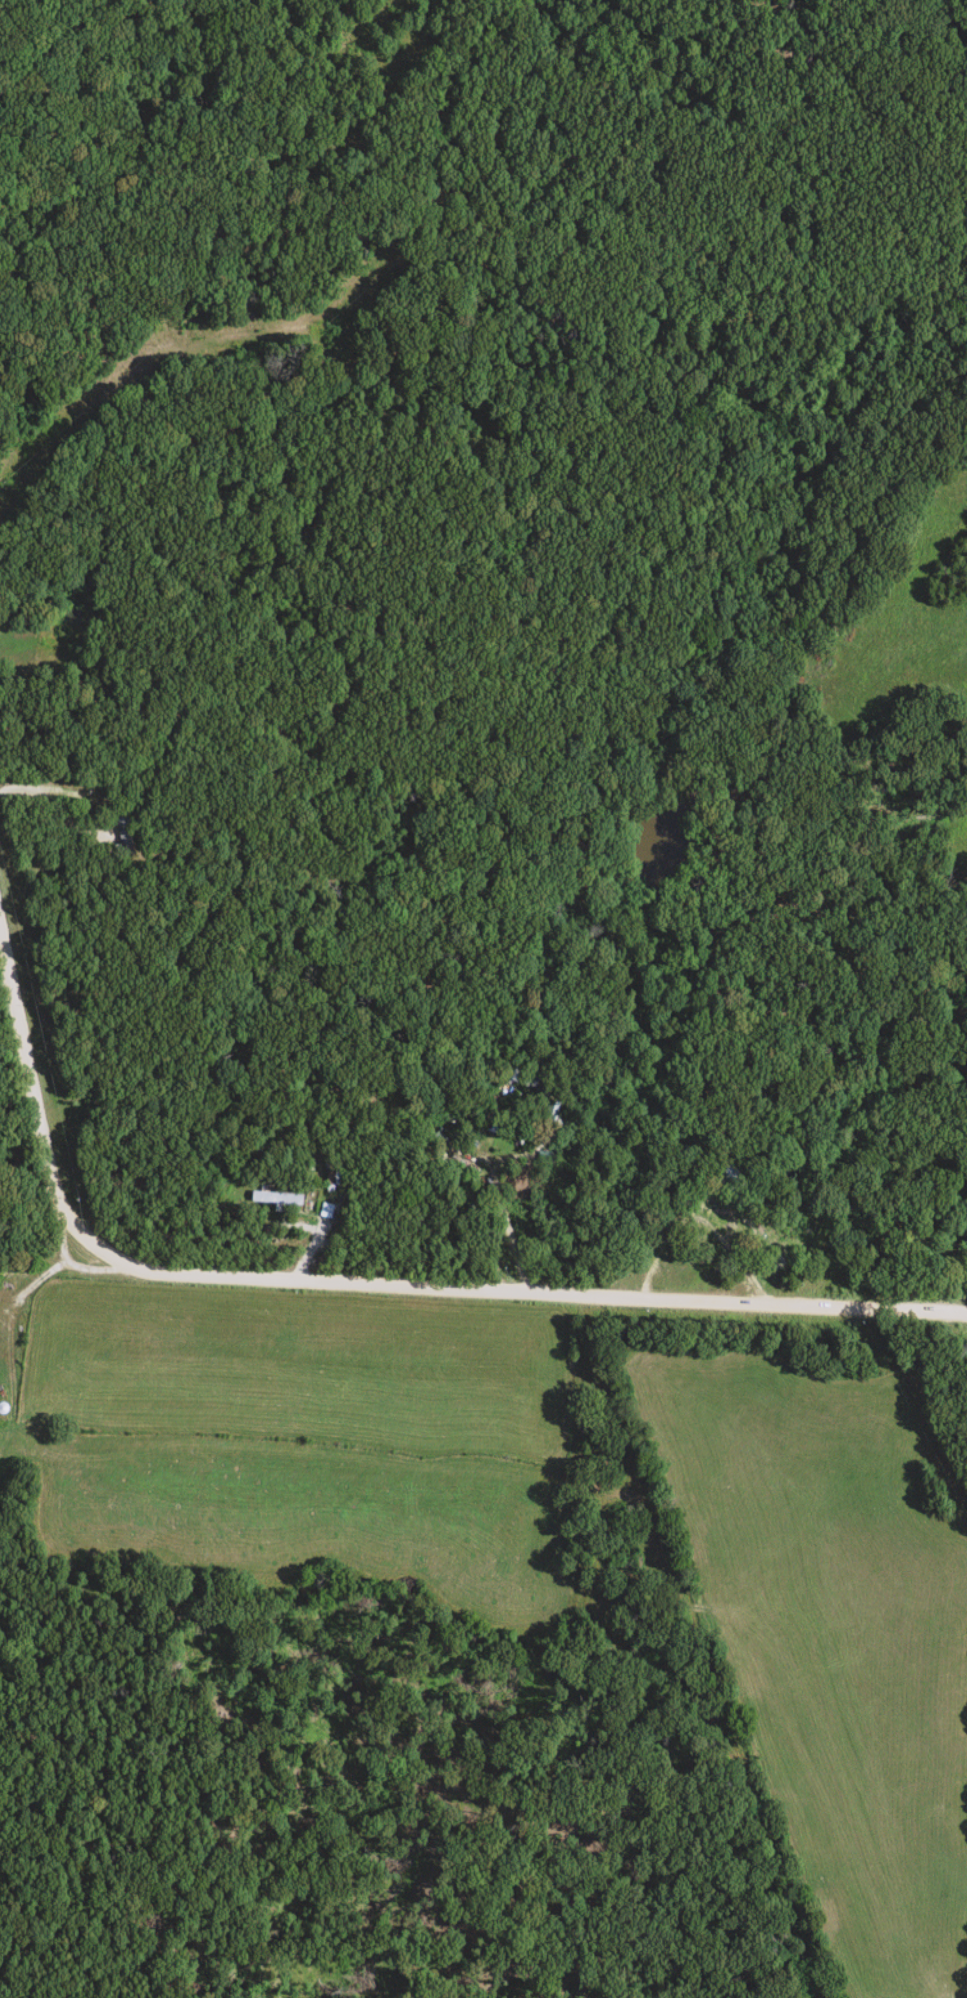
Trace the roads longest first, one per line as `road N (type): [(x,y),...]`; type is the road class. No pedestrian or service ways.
road 1 (residential): [(966,1316),(128,1275),(84,1244),(28,1152),(0,1022)]

